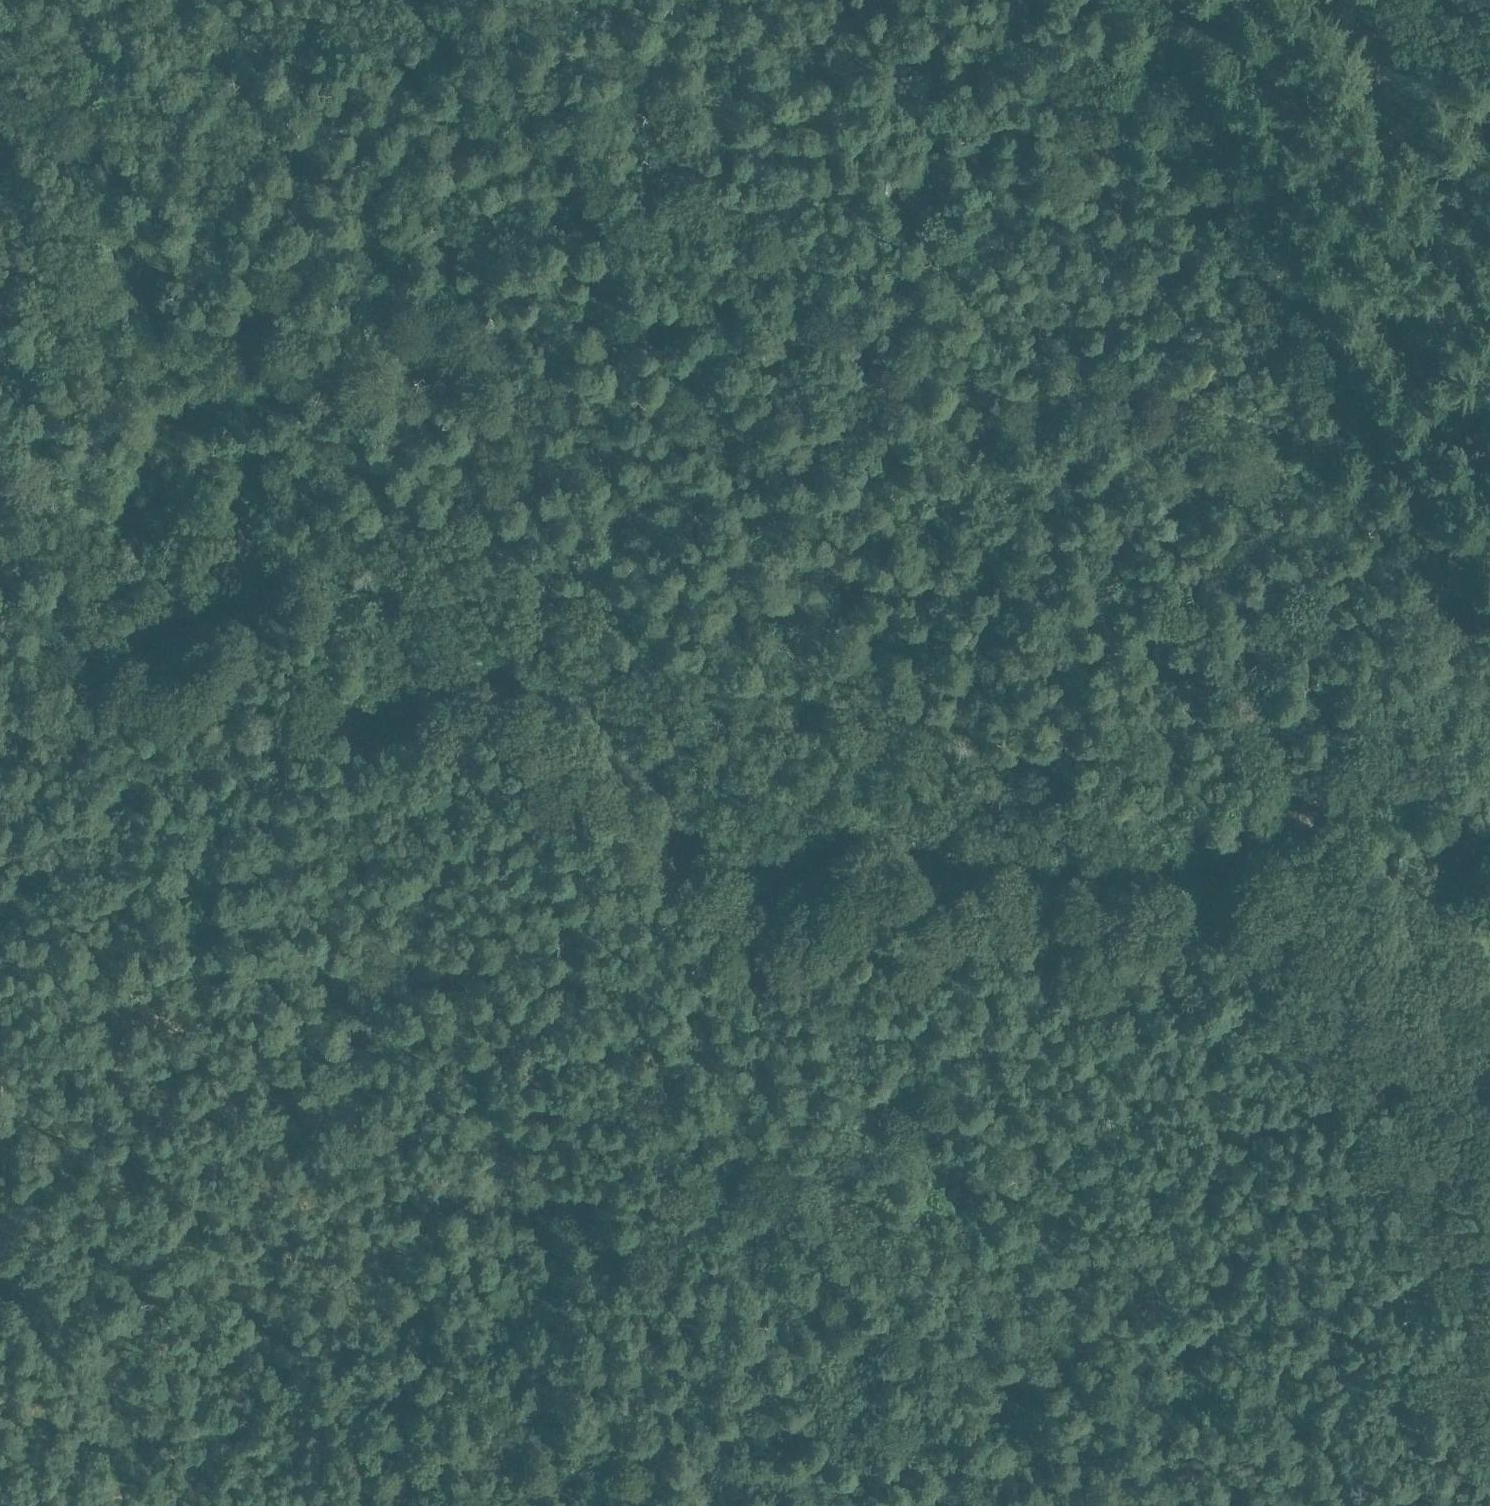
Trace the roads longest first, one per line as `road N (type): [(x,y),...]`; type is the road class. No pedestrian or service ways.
road 1 (track): [(1145,0),(1489,693)]

